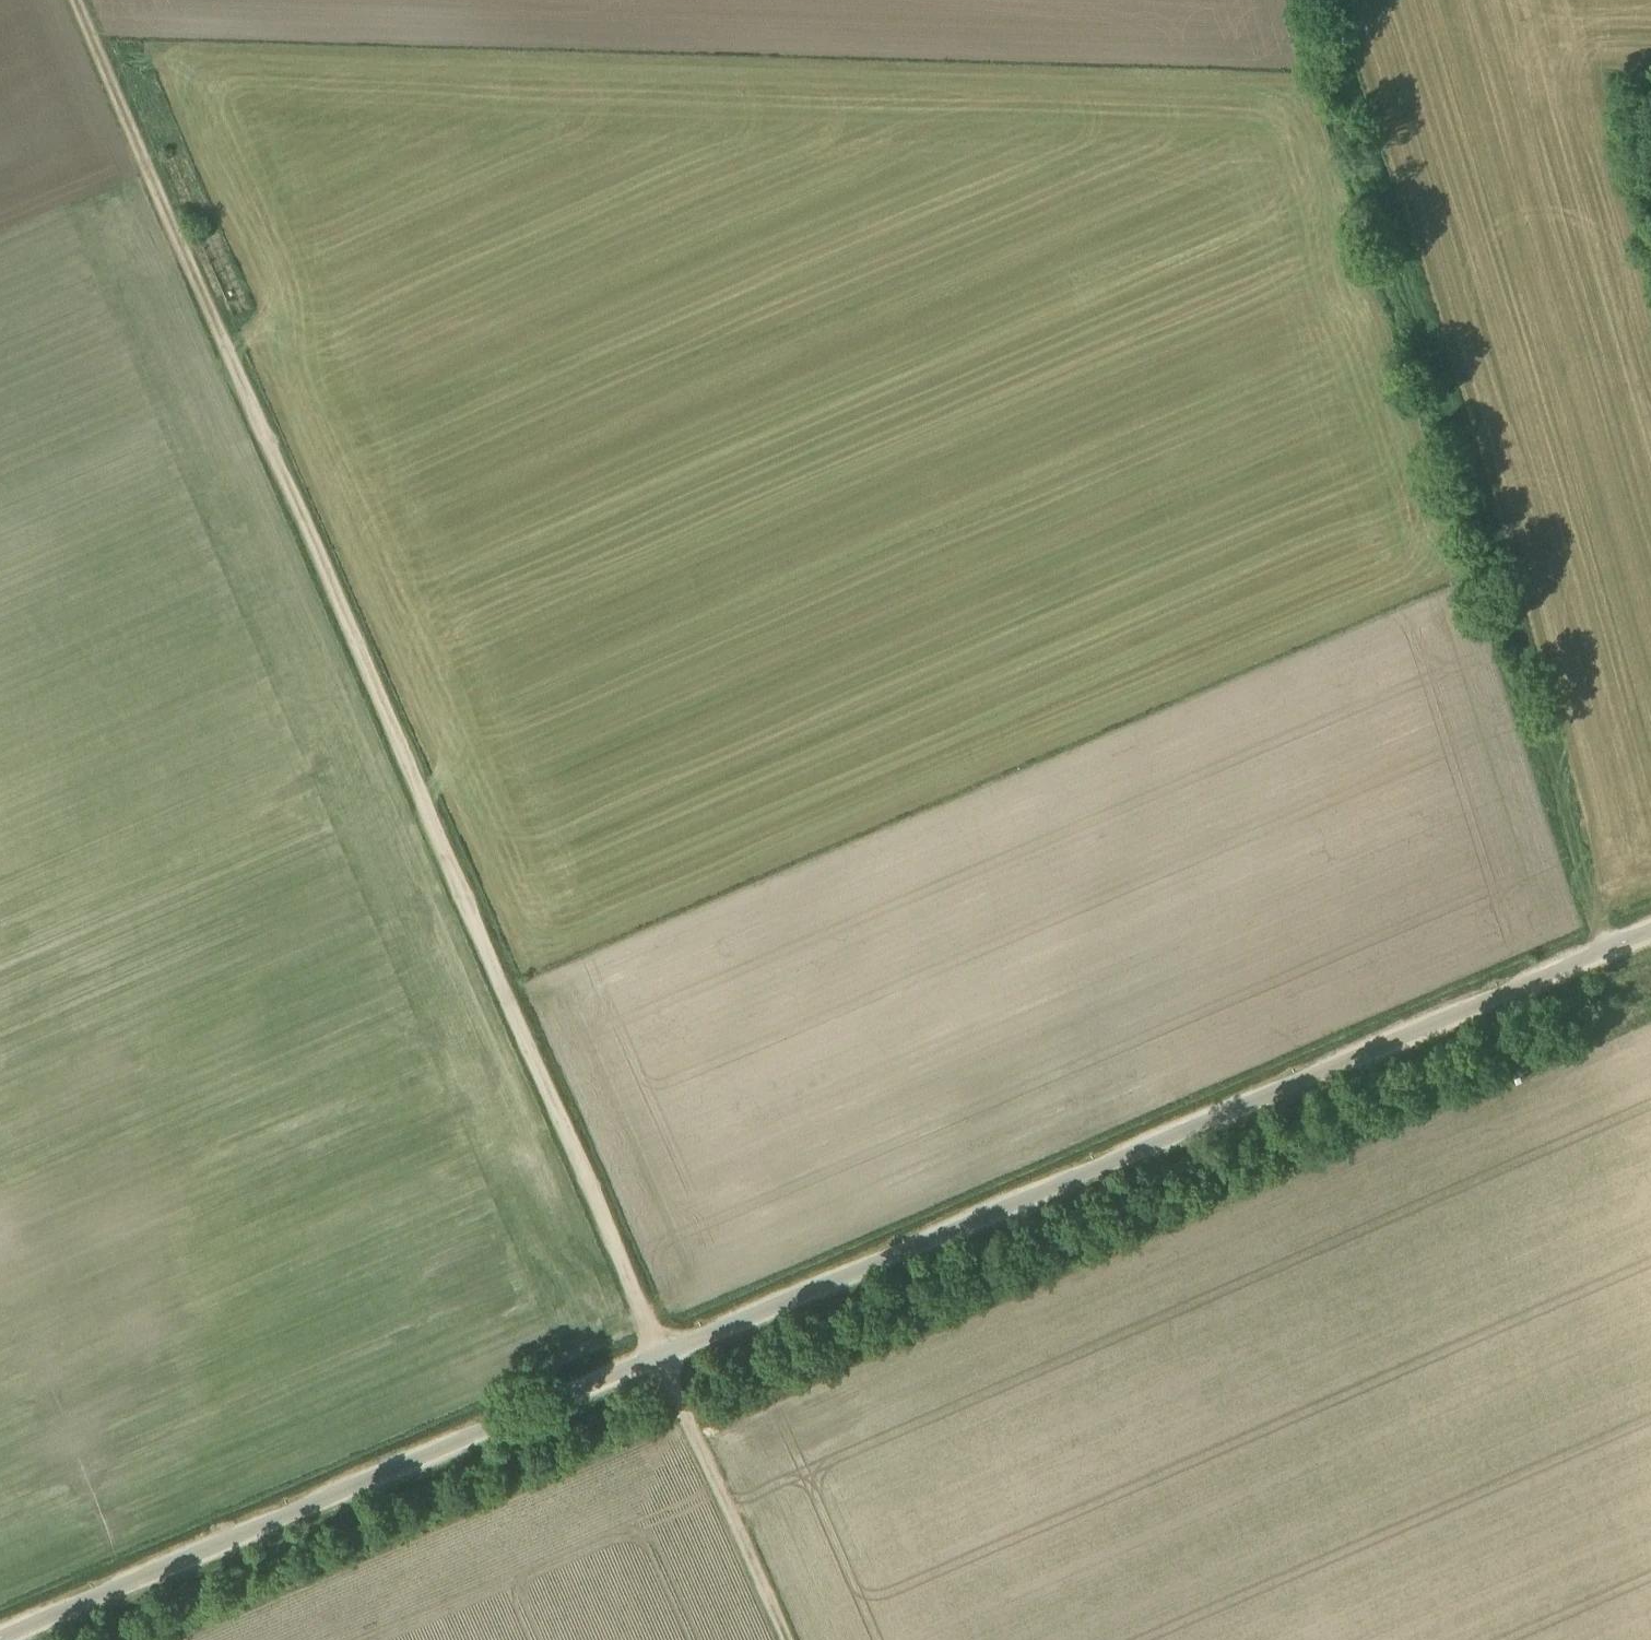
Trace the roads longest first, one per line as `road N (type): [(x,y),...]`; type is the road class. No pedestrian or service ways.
road 1 (unclassified): [(9,1639),(1650,931)]
road 2 (track): [(79,0),(661,1363)]
road 3 (track): [(1304,0),(1611,949)]
road 4 (track): [(783,1639),(661,1363)]

